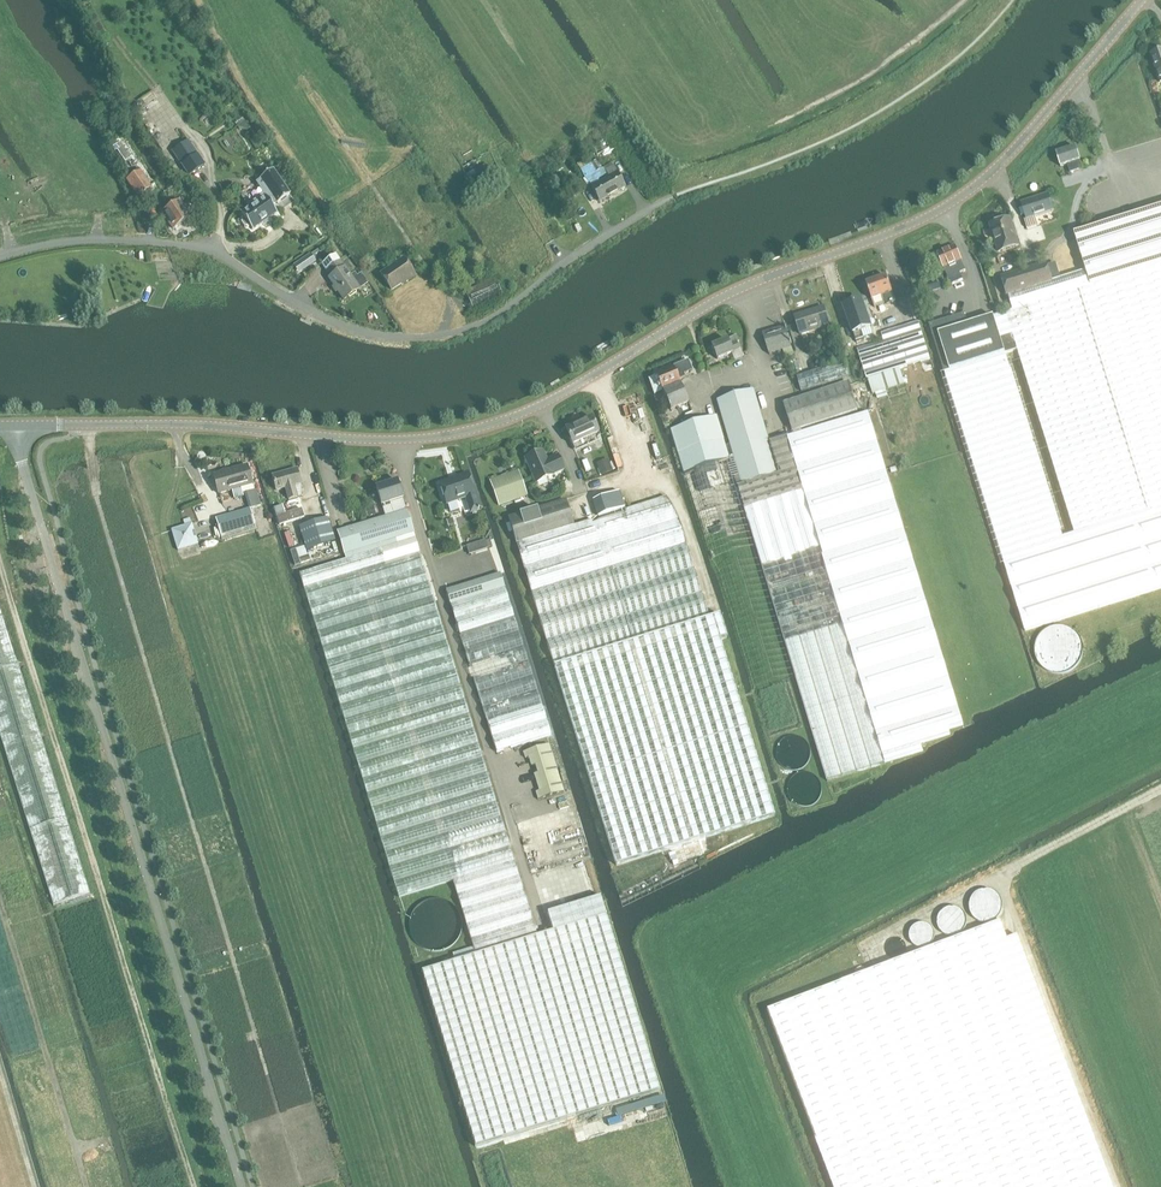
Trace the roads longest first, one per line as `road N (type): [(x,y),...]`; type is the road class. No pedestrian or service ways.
road 1 (tertiary): [(11,425),(161,423),(406,439),(493,424),(543,404),(725,295),(895,231),(966,192),(1143,0)]
road 2 (residential): [(242,1186),(11,425)]
road 3 (unclassified): [(0,256),(57,242),(183,245),(221,256),(337,322),(430,337),(494,317),(677,197)]
road 4 (track): [(1160,789),(1008,869),(1006,888),(1119,1186)]
road 5 (track): [(80,1186),(0,913)]

